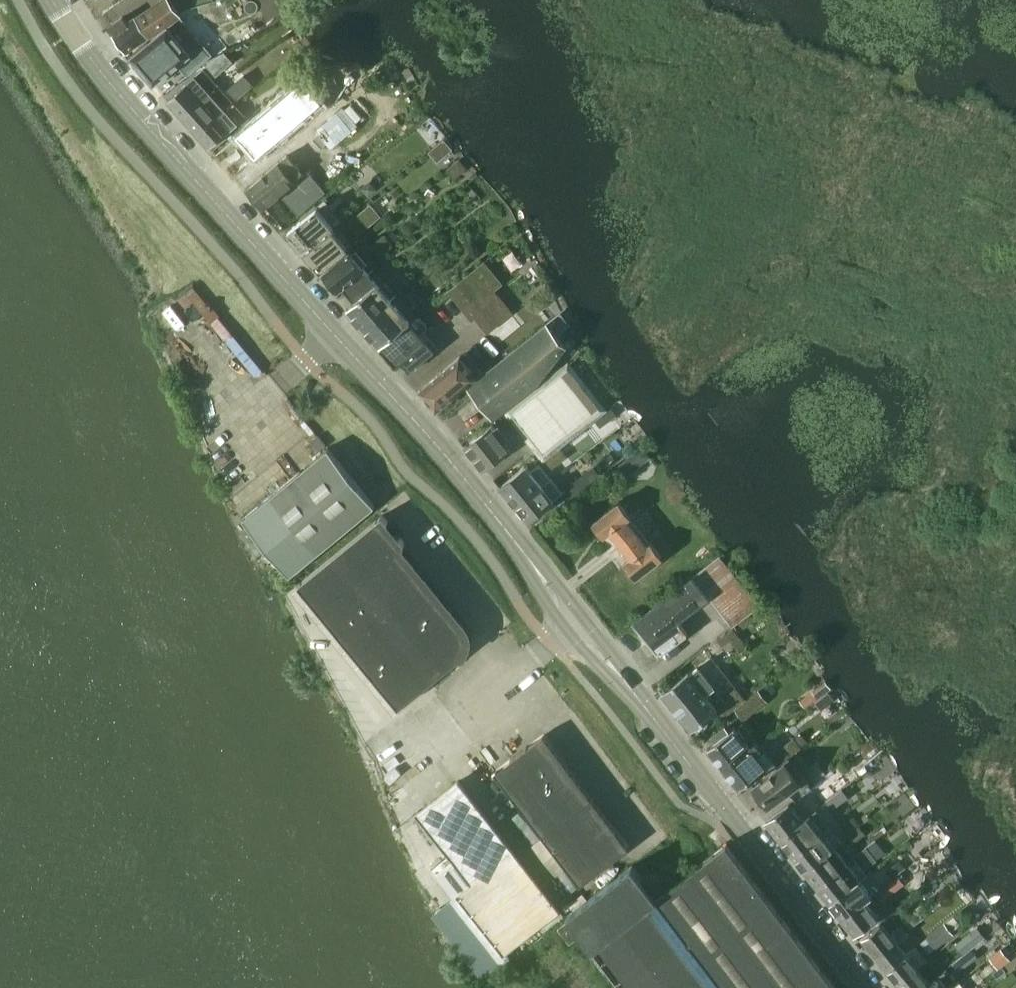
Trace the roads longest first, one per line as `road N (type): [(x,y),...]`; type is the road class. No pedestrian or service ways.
road 1 (tertiary): [(860,987),(502,525),(138,117),(51,0)]

